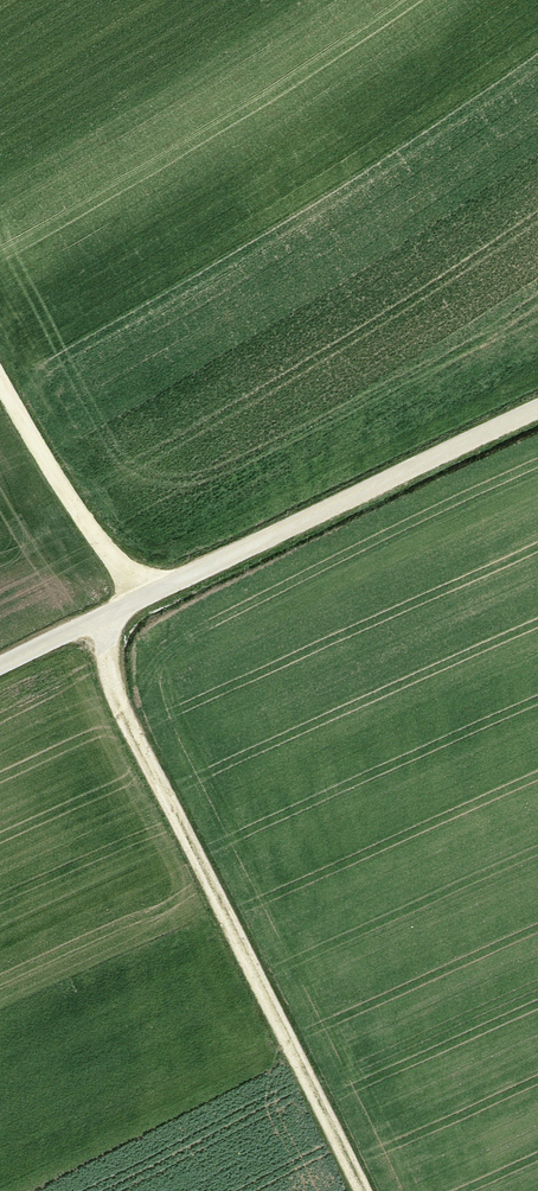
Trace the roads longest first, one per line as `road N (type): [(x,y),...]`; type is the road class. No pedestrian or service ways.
road 1 (track): [(355,1190),(105,660),(103,619)]
road 2 (track): [(0,668),(537,413)]
road 3 (track): [(165,590),(102,551),(0,379)]

